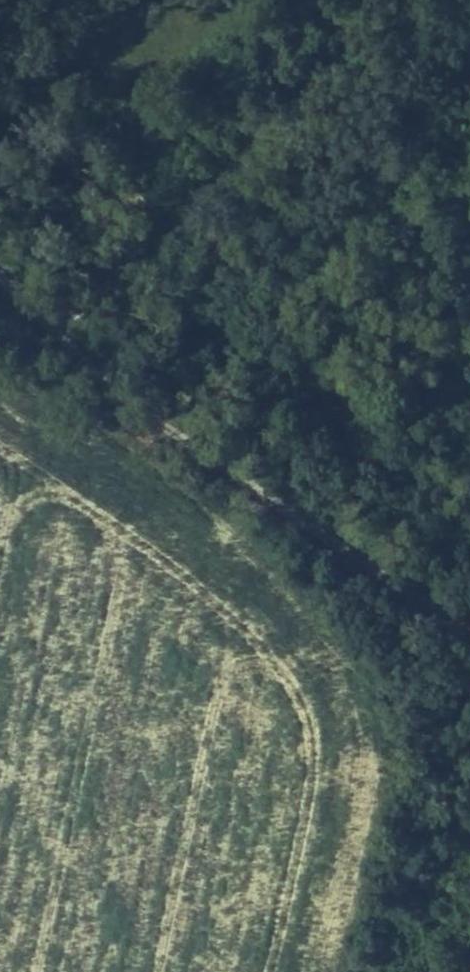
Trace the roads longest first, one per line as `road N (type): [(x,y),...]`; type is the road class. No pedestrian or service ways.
road 1 (track): [(0,258),(114,379),(469,627)]

